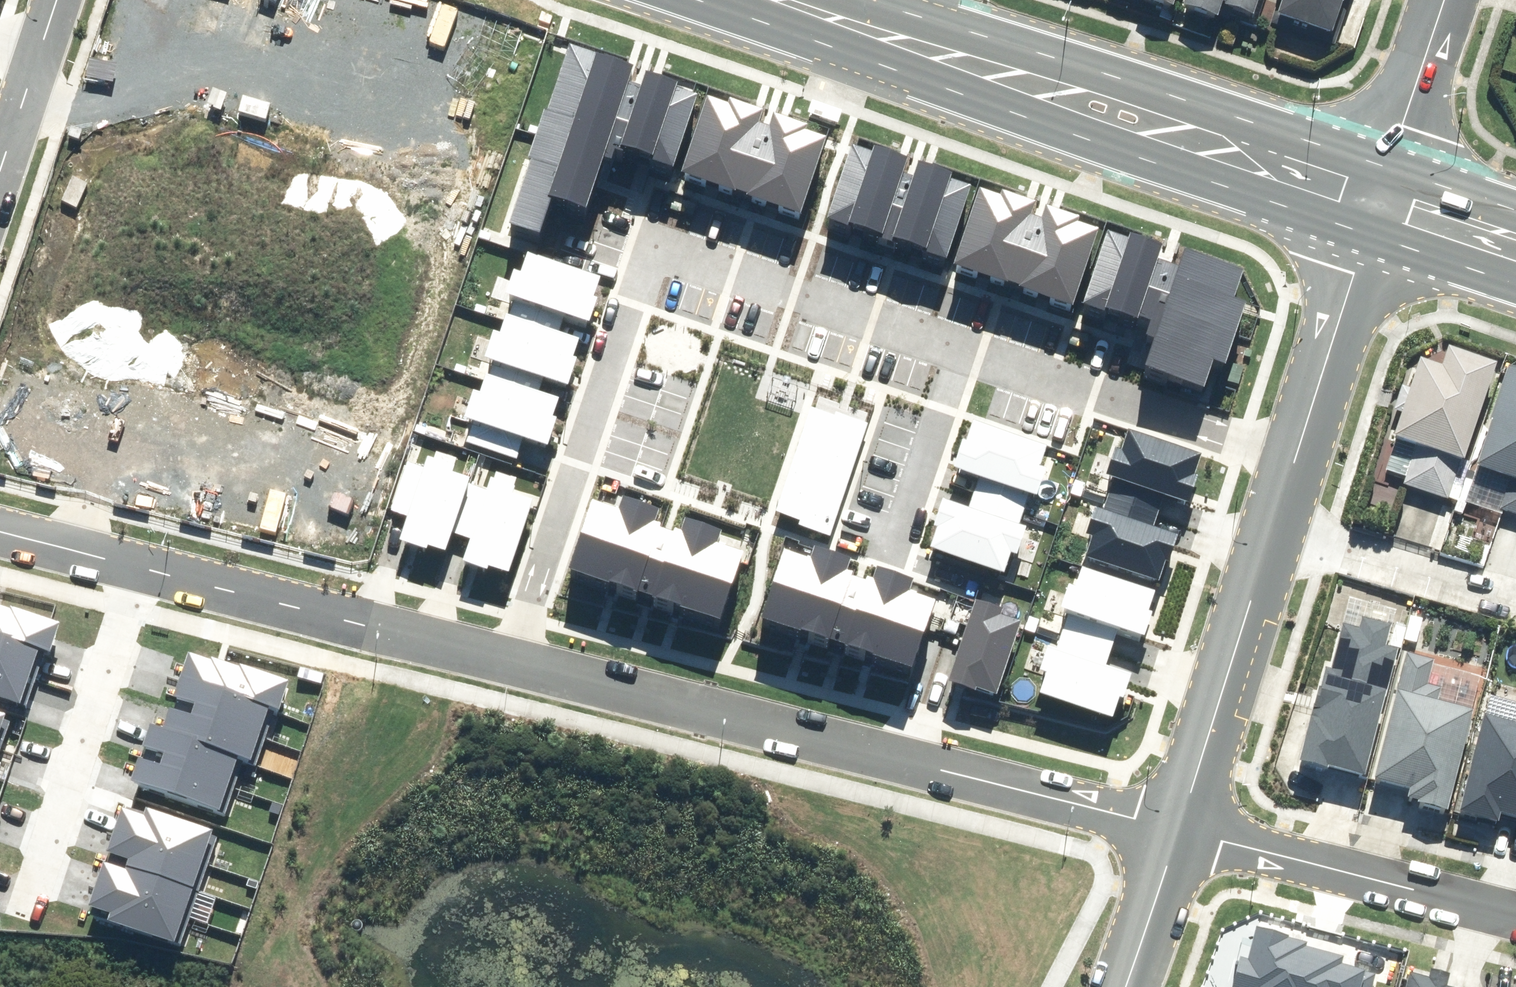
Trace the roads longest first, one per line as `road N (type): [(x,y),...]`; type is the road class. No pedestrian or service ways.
road 1 (residential): [(510,660),(652,242),(1296,454)]
road 2 (residential): [(1191,822),(913,763),(510,660)]
road 3 (secondary): [(1378,197),(784,0)]
road 4 (unknown): [(77,542),(199,132),(30,83)]
road 5 (residential): [(510,660),(138,558)]
road 6 (residential): [(138,558),(37,892)]
road 7 (residential): [(1515,908),(1191,822)]
road 8 (residential): [(1191,822),(1270,535)]
road 9 (residential): [(1296,454),(1378,197)]
road 10 (residential): [(1515,607),(1270,535)]
road 11 (tertiary): [(1445,0),(1378,197)]
road 12 (residential): [(1132,986),(1191,822)]
road 13 (secondary): [(1515,243),(1378,197)]
road 14 (residential): [(138,558),(0,522)]
road 15 (residential): [(41,48),(0,173)]

